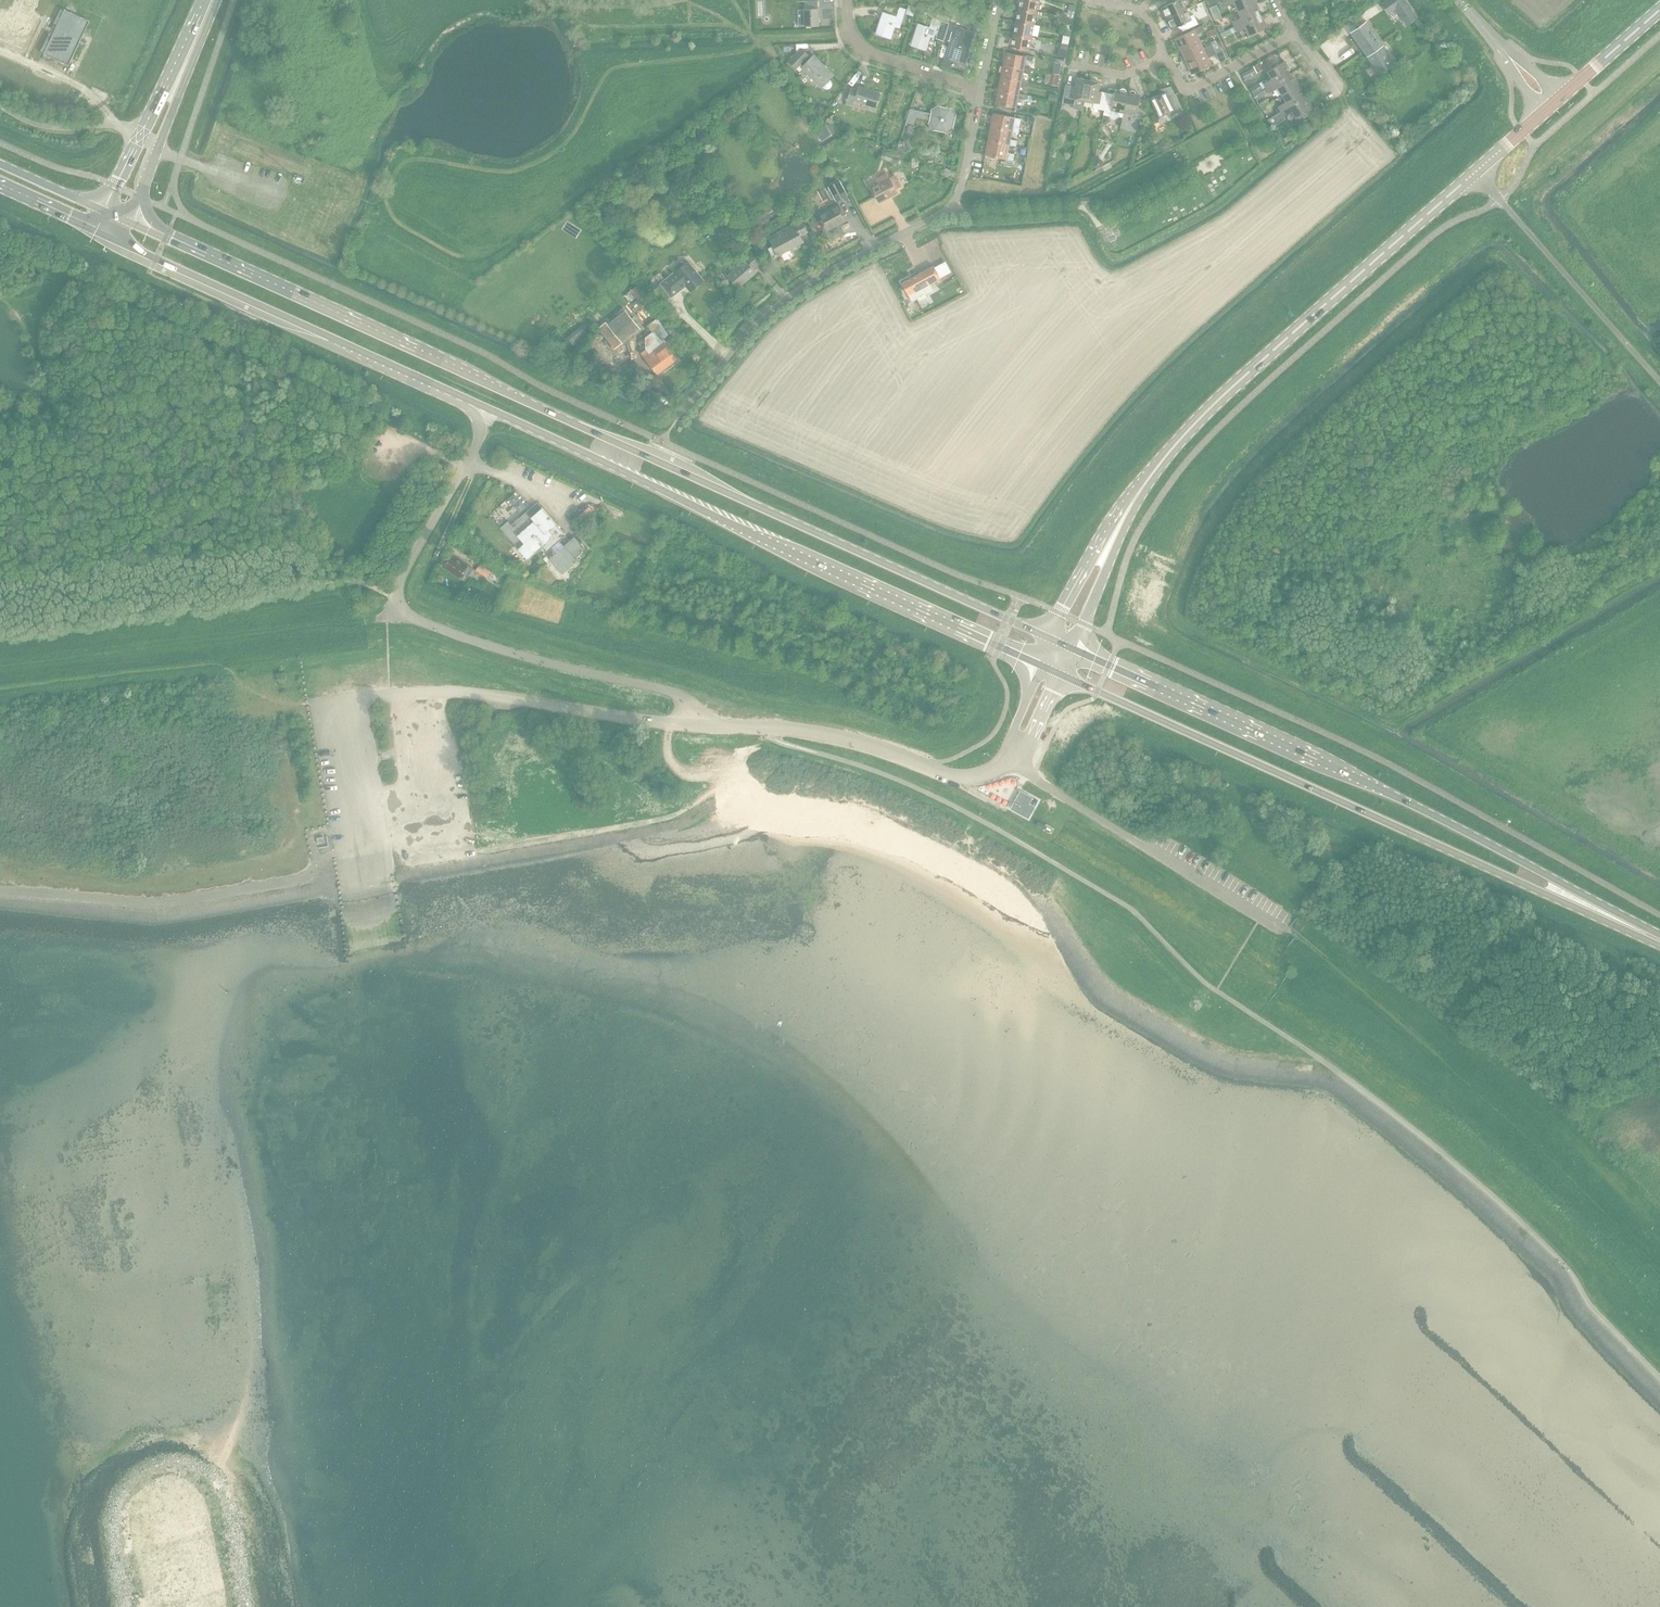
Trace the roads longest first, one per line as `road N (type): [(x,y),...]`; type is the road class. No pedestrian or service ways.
road 1 (primary): [(1052,640),(126,221)]
road 2 (primary): [(1062,675),(1659,943)]
road 3 (primary): [(1659,937),(1414,805),(1073,649)]
road 4 (primary): [(459,395),(1042,667)]
road 5 (unclassified): [(459,395),(481,434),(393,598),(403,614),(673,695),(701,722)]
road 6 (residential): [(678,417),(764,316),(807,283),(950,206),(982,88)]
road 7 (secondary): [(1149,477),(1215,402),(1477,172)]
road 8 (primary): [(105,236),(459,395)]
road 9 (unclassified): [(701,722),(459,691),(329,699)]
road 10 (unclassified): [(1659,385),(1477,172)]
road 11 (unclassified): [(770,729),(867,746),(959,778),(1008,761)]
road 12 (primary): [(198,35),(103,211)]
road 13 (primary): [(126,221),(198,35)]
road 14 (secondary): [(1149,477),(1113,517),(1052,640)]
road 15 (secondary): [(1073,649),(1149,477)]
road 16 (residential): [(982,88),(869,54),(850,36),(845,0)]
road 17 (residential): [(1297,33),(1194,87),(1178,81),(1164,56)]
road 18 (secondary): [(1558,102),(1659,11)]

